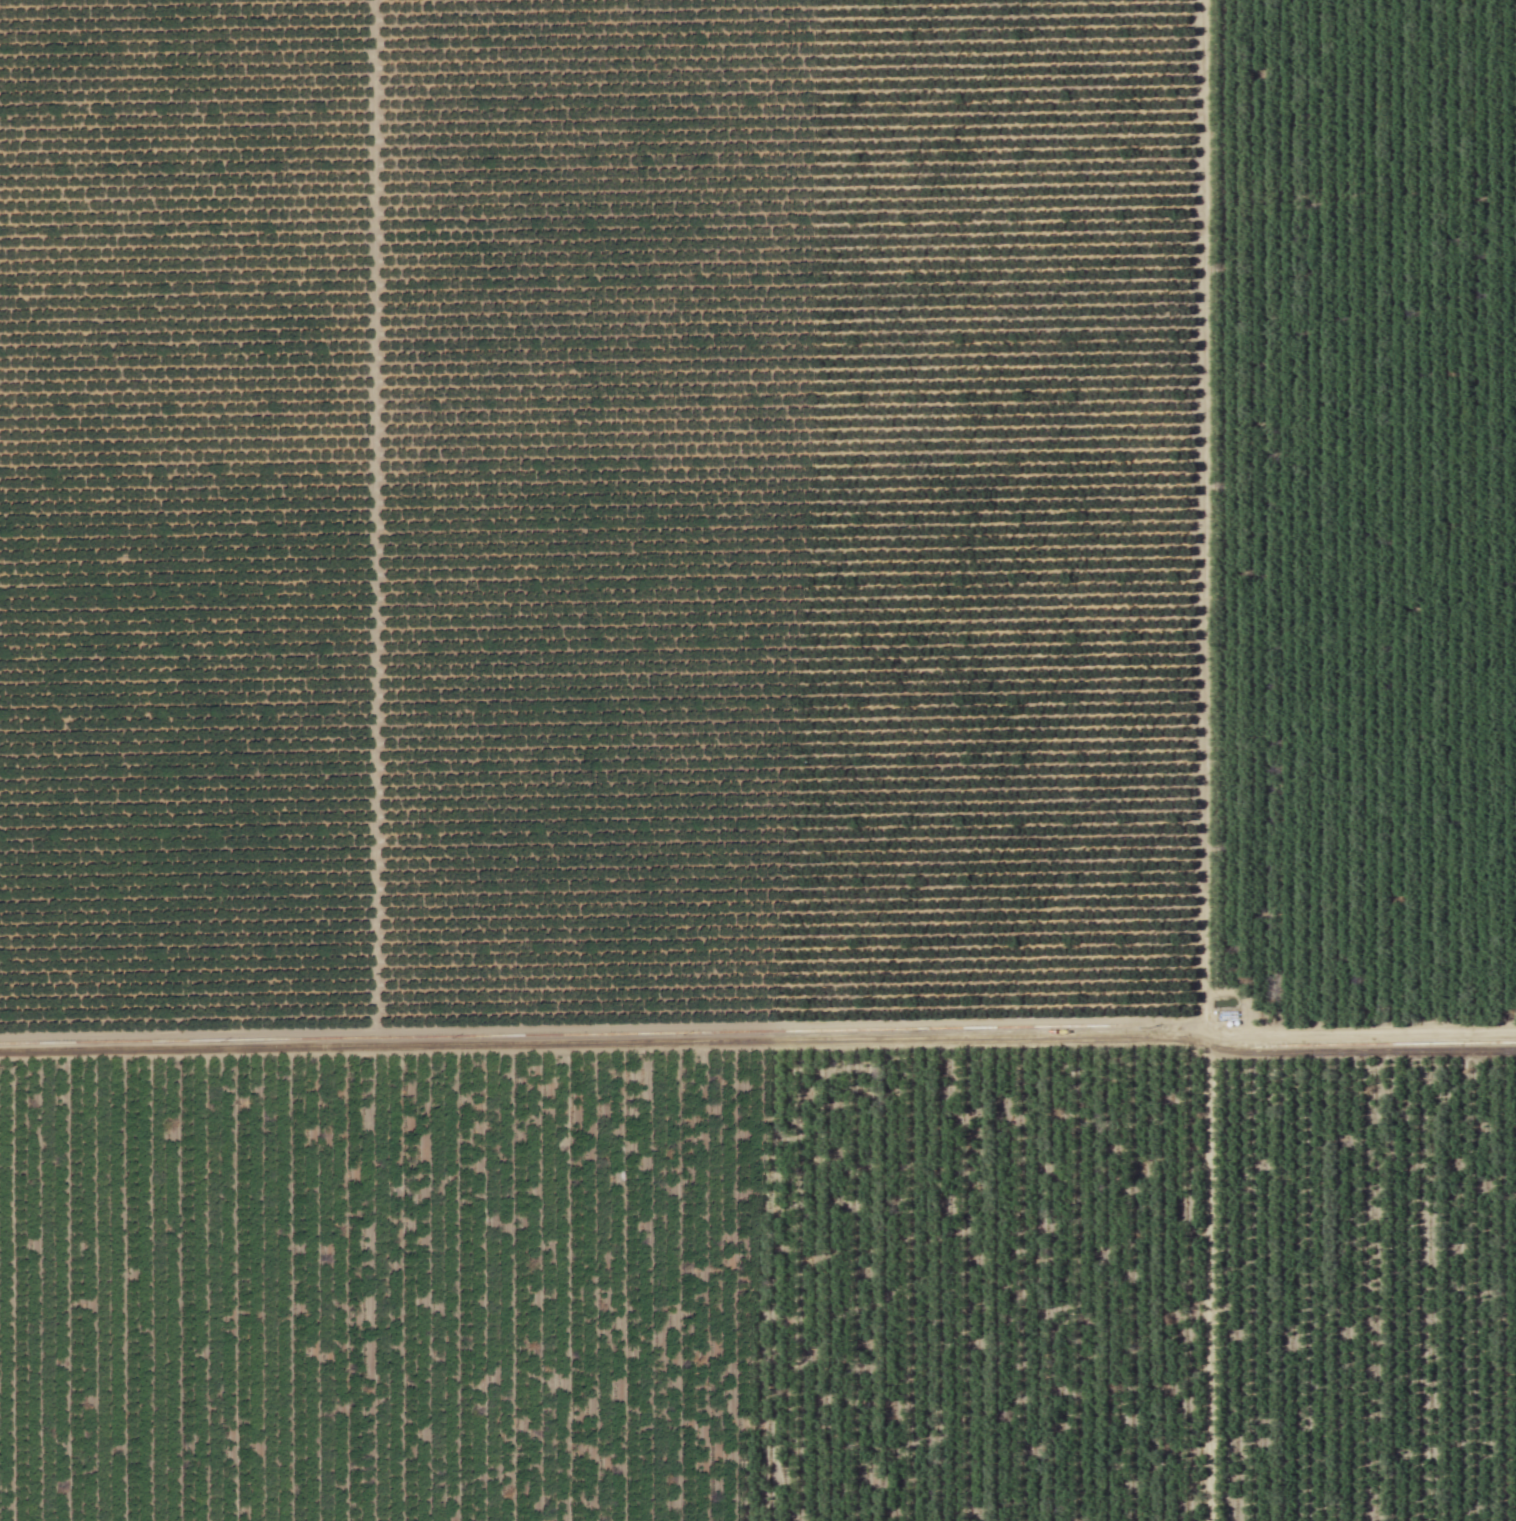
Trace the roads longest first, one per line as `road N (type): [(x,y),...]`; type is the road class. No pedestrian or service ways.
road 1 (residential): [(1515,1042),(0,1071)]

